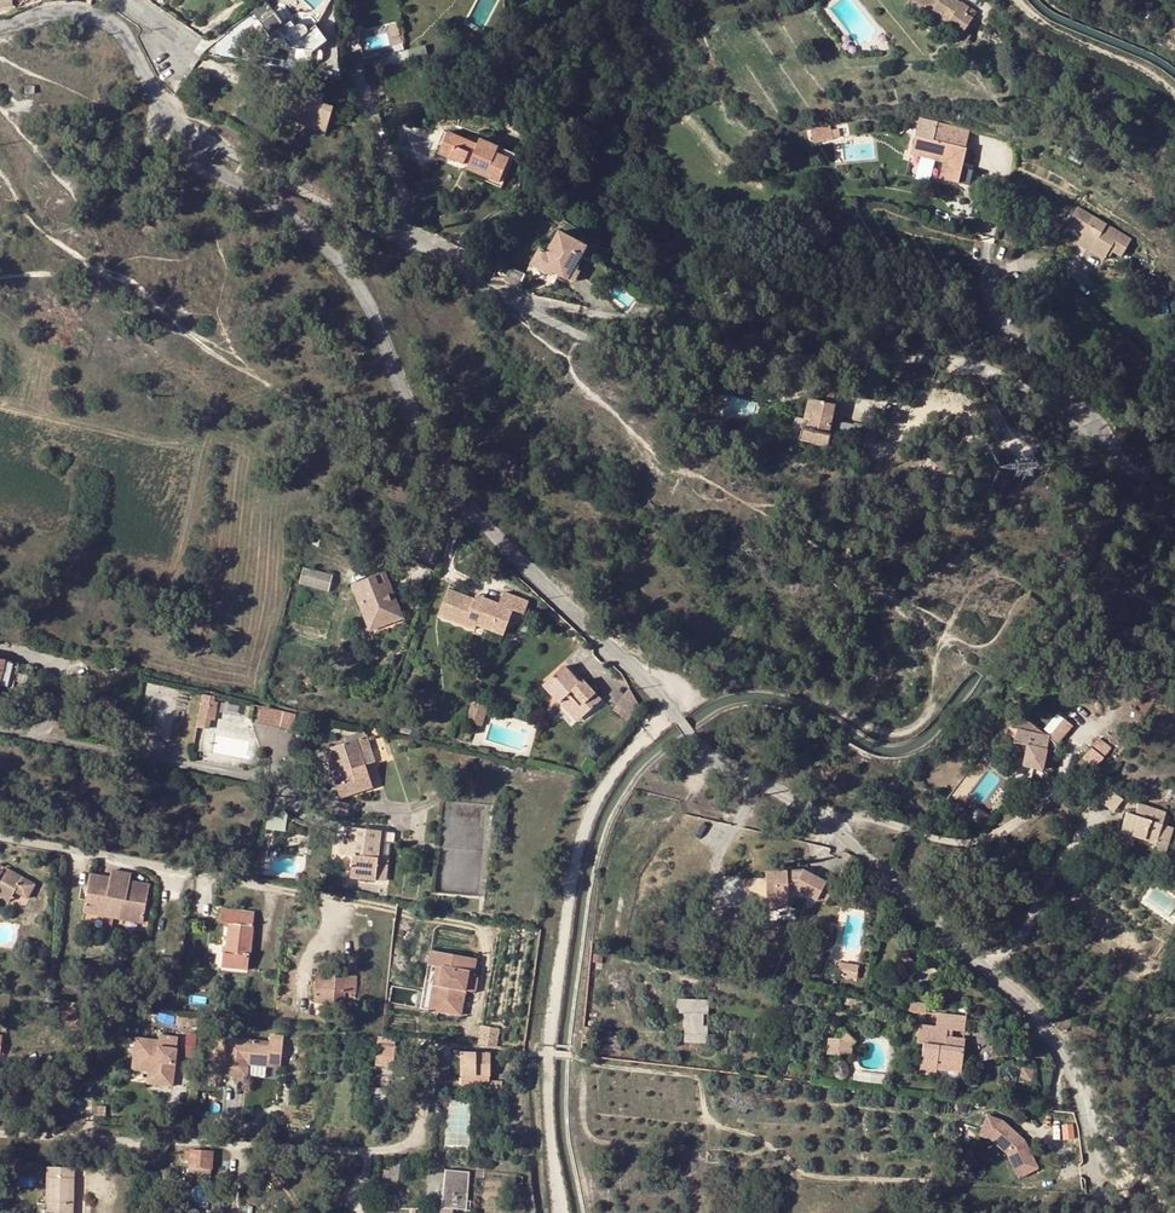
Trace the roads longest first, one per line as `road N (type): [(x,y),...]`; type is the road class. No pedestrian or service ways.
road 1 (unclassified): [(182,136),(335,256),(372,311),(452,489),(518,560),(711,755),(794,798),(1034,1013),(1057,1043),(1088,1120),(1099,1212)]
road 2 (unclassified): [(182,136),(202,134),(608,344),(957,361),(1009,378),(1174,501)]
road 3 (track): [(674,711),(606,787),(574,873),(545,1073),(559,1212)]
road 4 (track): [(547,1053),(697,1079),(708,1121),(746,1133),(805,1174),(954,1183)]
road 5 (residential): [(0,27),(68,11),(106,20),(126,38),(164,109)]
road 6 (residential): [(169,760),(0,725)]

